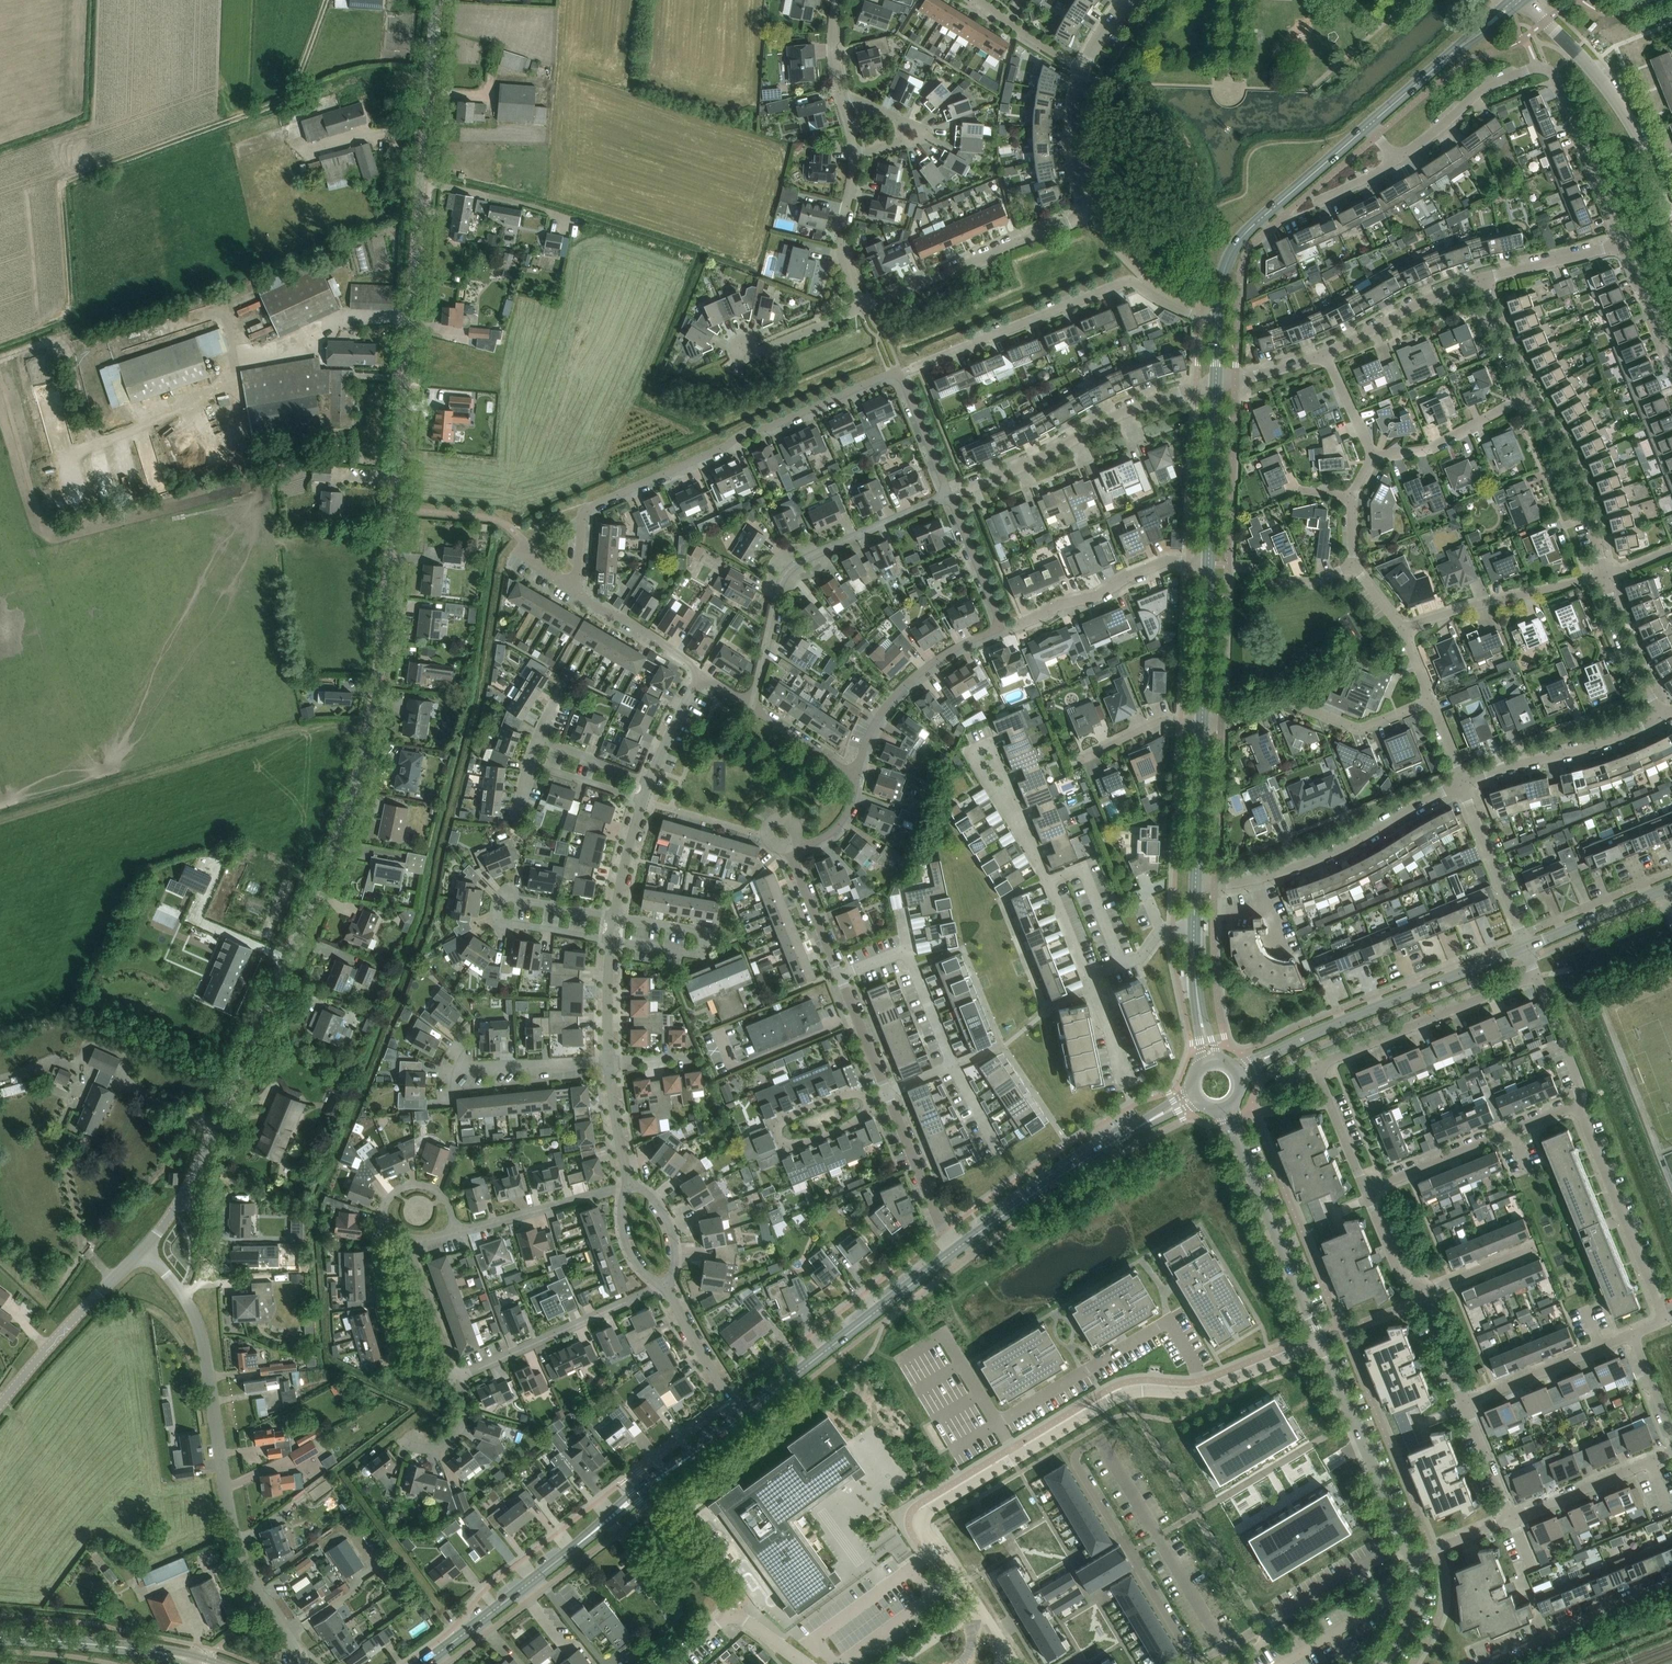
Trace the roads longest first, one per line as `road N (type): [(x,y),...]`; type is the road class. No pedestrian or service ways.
road 1 (unclassified): [(145,1249),(207,1143),(337,838),(368,731),(436,0)]
road 2 (unknown): [(398,458),(469,481),(587,443),(597,371),(626,338),(639,283),(667,258),(710,132),(722,0)]
road 3 (residential): [(949,495),(899,371),(586,512),(578,590)]
road 4 (residential): [(1321,1342),(1203,1391),(1117,1397),(926,1513),(925,1534)]
road 5 (residential): [(294,1649),(249,1578),(231,1532),(197,1323),(145,1249)]
road 6 (secondary): [(422,1663),(743,1415)]
road 7 (residential): [(862,304),(1083,213),(1073,121),(1082,69)]
road 8 (track): [(0,820),(284,732),(322,725),(368,731)]
road 9 (residential): [(1622,241),(1549,70),(1484,88),(1395,160)]
road 10 (residential): [(856,776),(875,722),(899,690),(948,652),(1000,628),(949,495)]
road 11 (residential): [(913,369),(1128,282),(1190,313),(1218,318)]
road 12 (residential): [(751,707),(788,573),(949,495)]
road 13 (residential): [(1195,884),(1244,881),(1320,855),(1464,785)]
road 14 (residential): [(966,489),(1127,409),(1216,384)]
road 15 (secondary): [(743,1415),(956,1249)]
road 16 (residential): [(1671,215),(1624,112),(1521,0)]
road 17 (residential): [(1631,1334),(1657,1323),(1662,1312),(1577,1106)]
road 18 (secondary): [(1218,318),(1223,273),(1241,238),(1368,126)]
road 19 (residential): [(610,940),(497,915),(508,896),(614,915)]
road 20 (residential): [(1202,721),(1237,720),(1288,703),(1360,729),(1432,701)]
road 21 (residential): [(1315,1066),(1536,976)]
road 22 (tertiary): [(1310,1034),(1525,946)]
road 23 (residential): [(666,1287),(454,1376)]
road 24 (residential): [(1367,1192),(1577,1106)]
road 25 (residential): [(1404,1543),(1321,1342)]
road 26 (residential): [(1092,986),(1044,1006),(1003,900),(1047,880)]
road 27 (unclassified): [(0,1405),(145,1249)]
road 28 (residential): [(1464,785),(1663,722)]
road 29 (residential): [(1479,1663),(1671,1586)]
road 30 (residential): [(1015,624),(1169,560),(1208,564)]
road 31 (secondary): [(0,1637),(148,1650),(203,1663)]
road 32 (residential): [(1405,627),(1604,578)]
road 33 (residential): [(1321,1342),(1243,1154)]
road 34 (residential): [(610,940),(704,951),(699,930),(614,915)]
road 35 (secondary): [(956,1249),(1122,1138)]
road 36 (residential): [(454,1376),(396,1364),(379,1303),(378,1227)]
road 37 (residential): [(1604,578),(1569,465),(1528,399)]
road 38 (residential): [(844,1098),(785,1119),(776,1132),(781,1145),(857,1123),(868,1102)]
road 39 (secondary): [(1368,126),(1517,0)]
road 40 (secondary): [(1208,564),(1216,384)]
road 41 (residential): [(456,1232),(629,1183)]
road 42 (residential): [(1465,1402),(1631,1334)]
road 43 (residential): [(1509,1518),(1671,1452)]
road 44 (residential): [(1327,353),(1483,279)]
road 45 (residential): [(1525,946),(1464,785)]
road 46 (residential): [(956,1249),(887,1094)]
road 47 (residential): [(1375,457),(1425,450),(1528,399)]
road 48 (residential): [(1262,1626),(1404,1543)]
road 49 (residential): [(445,1066),(609,1061)]
road 50 (secondary): [(1195,884),(1202,721)]
road 51 (tertiary): [(1525,946),(1671,885)]
road 52 (secondary): [(1202,721),(1208,564)]
road 53 (residential): [(1663,722),(1604,578)]
road 54 (residential): [(981,740),(1047,880)]
road 55 (residential): [(862,304),(844,254),(850,155)]
road 56 (residential): [(702,674),(578,590)]
road 57 (residential): [(743,1415),(666,1287)]
road 58 (residential): [(454,1376),(408,1239)]
road 59 (residential): [(1483,279),(1622,241)]
road 60 (residential): [(1071,765),(1160,722),(1202,721)]
road 61 (residential): [(1577,1106),(1580,1085),(1536,976)]
road 62 (residential): [(1367,1192),(1315,1066)]
road 63 (residential): [(740,349),(760,350),(862,304)]
road 64 (residential): [(1671,363),(1622,241)]
road 65 (residential): [(887,1094),(837,973)]
road 66 (residential): [(850,155),(889,146),(902,131),(899,121),(841,104)]
road 67 (residential): [(378,1227),(389,1198),(416,1184),(445,1197),(456,1232)]
road 68 (residential): [(1528,399),(1483,279)]
road 69 (residential): [(837,973),(791,855)]
road 70 (residential): [(887,1094),(1003,1045)]
road 71 (residential): [(856,776),(751,707)]
road 72 (residential): [(1421,1293),(1537,1247)]
road 73 (residential): [(1509,1518),(1465,1402)]
road 74 (residential): [(629,1183),(609,1061)]
road 75 (residential): [(1082,69),(981,0)]
road 76 (residential): [(1088,978),(1139,958),(1161,932),(1194,928)]
road 77 (residential): [(666,1287),(645,1273),(624,1241),(629,1183)]
road 78 (residential): [(666,1287),(674,1249),(668,1224),(629,1183)]
road 79 (residential): [(609,1061),(610,940)]
road 80 (residential): [(648,782),(702,674)]
road 81 (residential): [(642,801),(528,763)]

